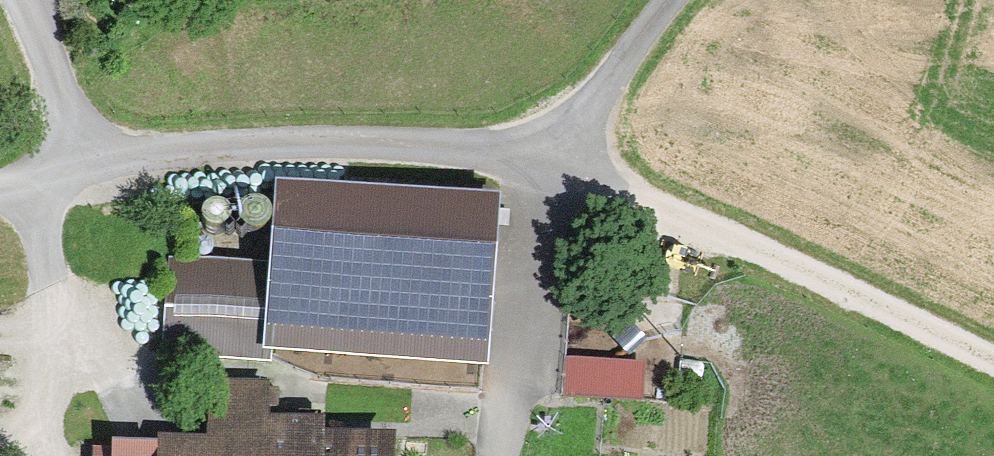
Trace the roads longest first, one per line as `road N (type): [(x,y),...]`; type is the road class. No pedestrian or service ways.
road 1 (track): [(659,0),(552,155),(324,134),(69,171),(30,0)]
road 2 (track): [(993,361),(552,155),(500,455)]
road 3 (track): [(51,455),(42,421),(35,177)]

